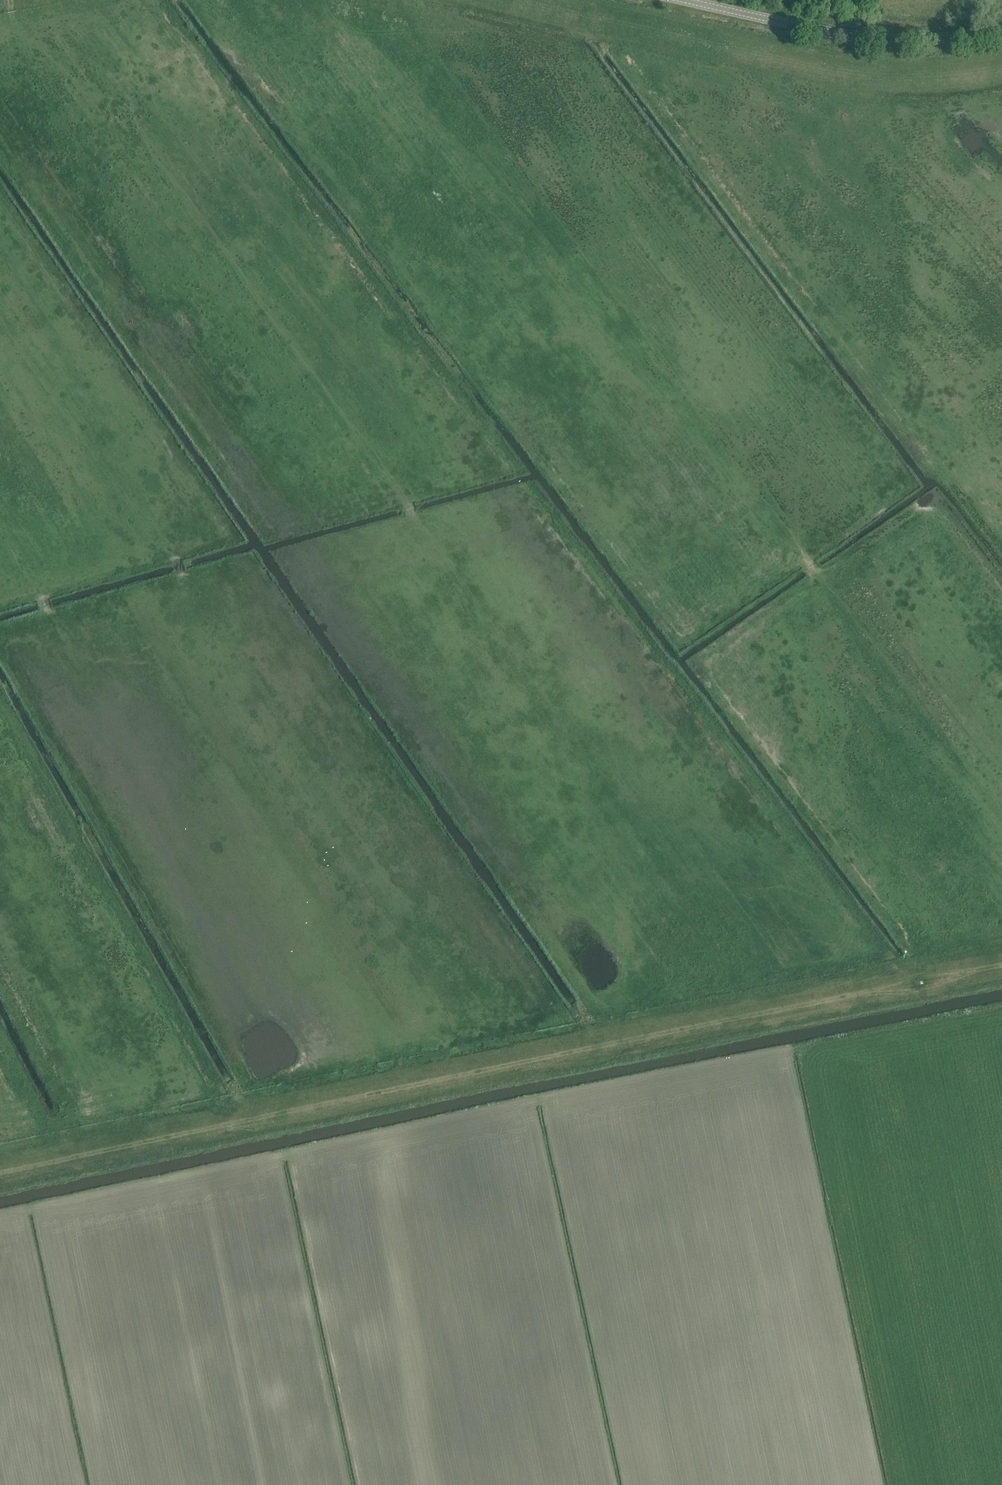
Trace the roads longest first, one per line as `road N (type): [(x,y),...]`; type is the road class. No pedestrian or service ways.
road 1 (tertiary): [(685,0),(869,38),(1001,30)]

